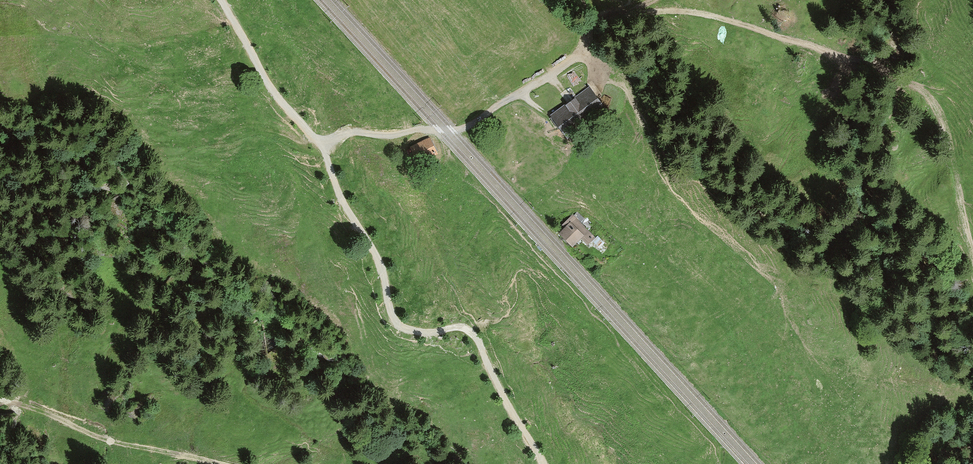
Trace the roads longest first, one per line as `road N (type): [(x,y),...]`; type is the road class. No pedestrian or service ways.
road 1 (track): [(543,463),(472,334),(397,323),(379,261),(321,145),(274,92),(221,0)]
road 2 (track): [(321,145),(347,132),(465,128),(576,58),(600,23),(655,0)]
road 3 (track): [(633,9),(687,12),(860,66)]
road 4 (track): [(223,463),(108,440),(0,400)]

